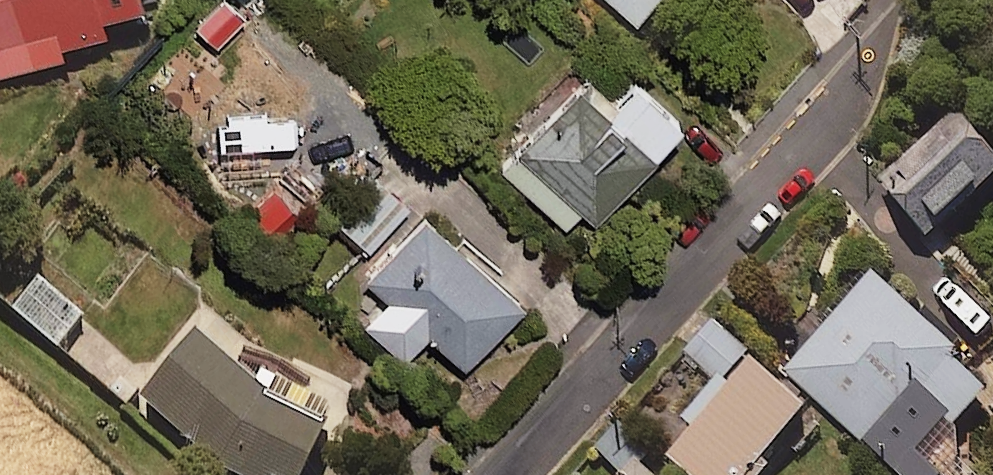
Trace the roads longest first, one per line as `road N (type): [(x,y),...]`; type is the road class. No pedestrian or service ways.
road 1 (residential): [(505,474),(860,79)]

